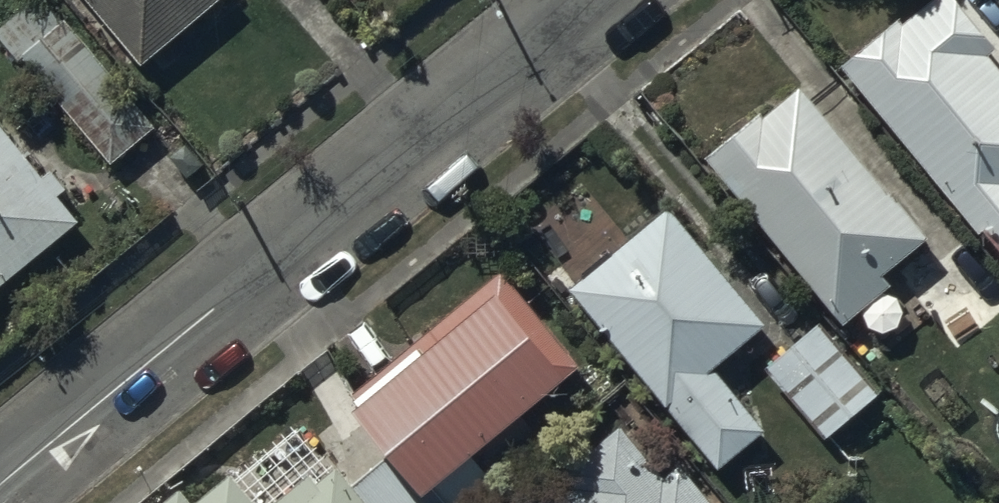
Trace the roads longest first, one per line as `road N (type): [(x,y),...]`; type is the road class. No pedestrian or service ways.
road 1 (residential): [(597,0),(0,489)]

